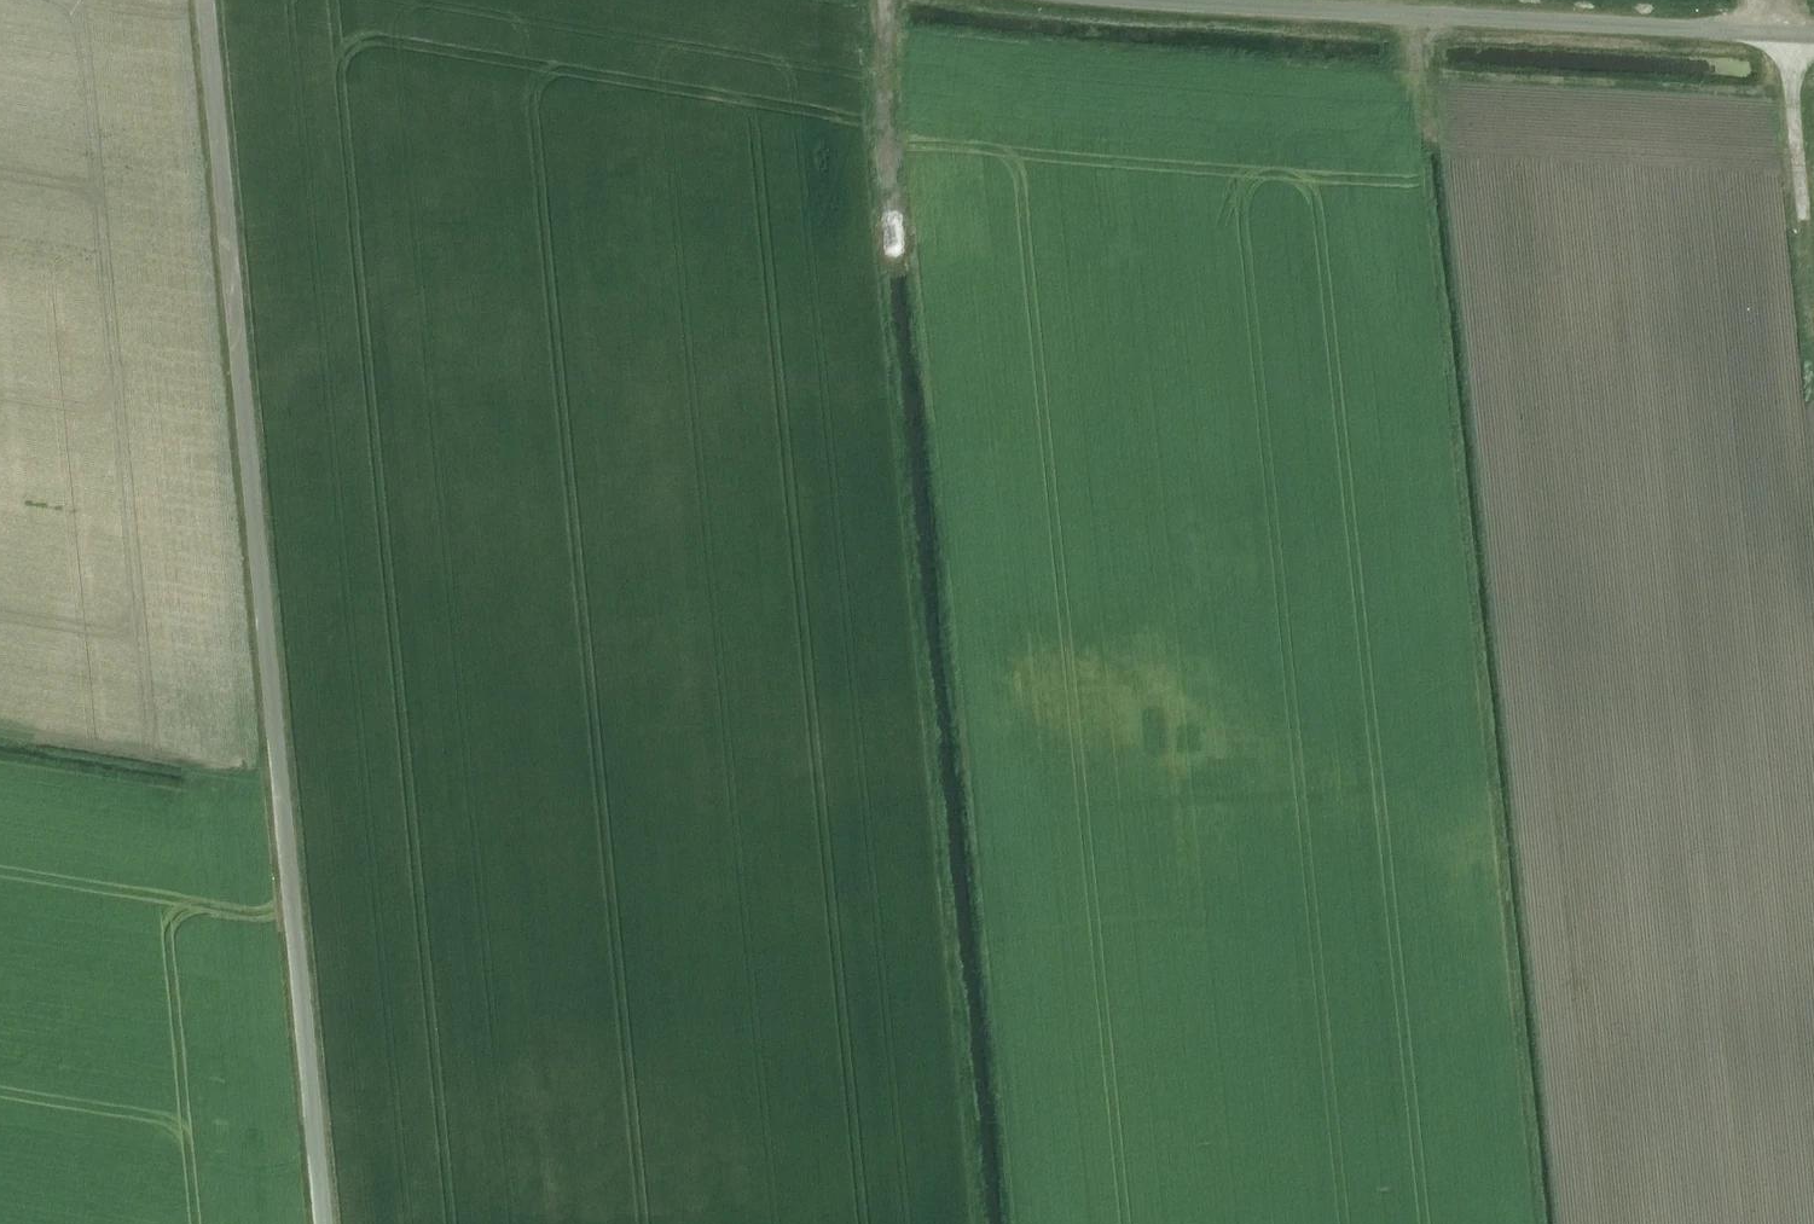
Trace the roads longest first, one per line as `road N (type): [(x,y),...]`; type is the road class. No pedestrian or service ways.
road 1 (unclassified): [(1813,35),(1148,0)]

